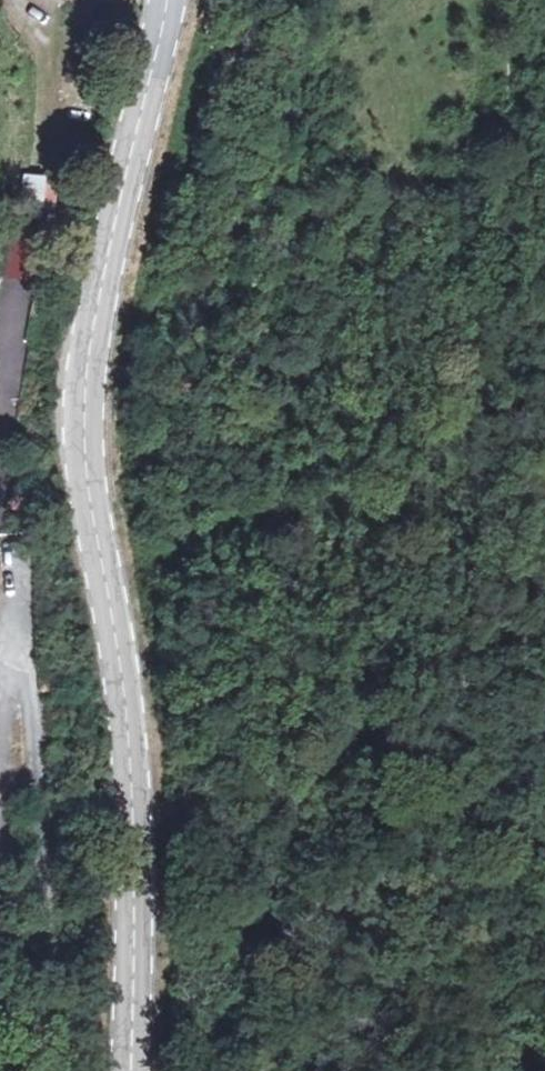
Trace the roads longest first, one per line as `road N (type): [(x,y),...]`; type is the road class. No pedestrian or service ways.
road 1 (secondary): [(162,0),(93,316),(85,402),(126,762),(122,1070)]
road 2 (residential): [(35,1070),(46,888),(31,696),(8,555)]
road 3 (track): [(0,443),(26,285)]

